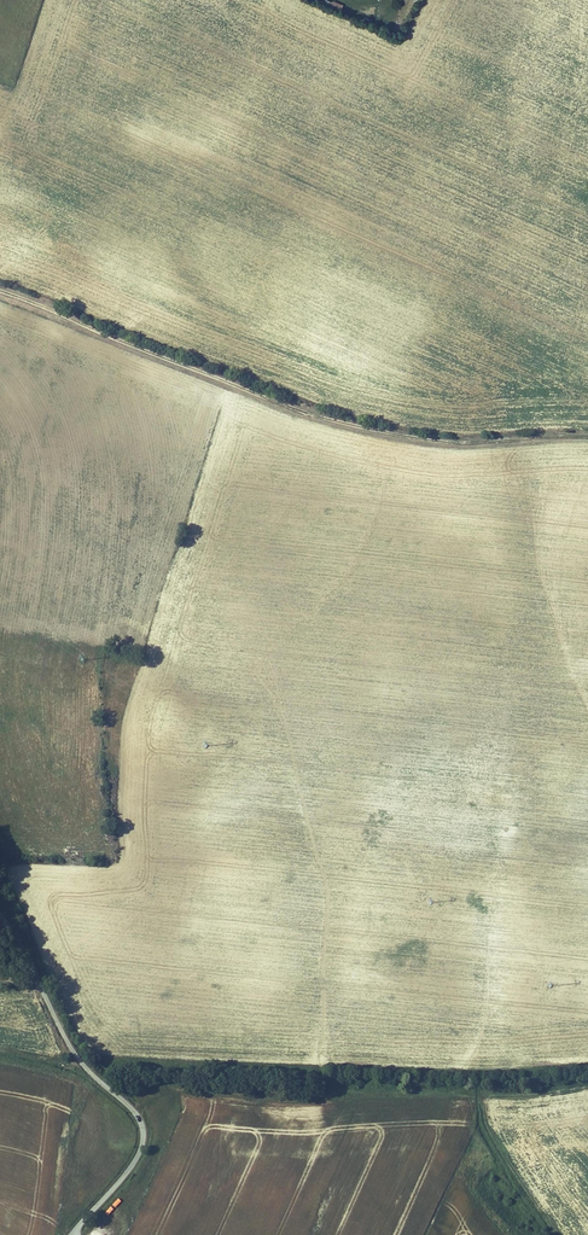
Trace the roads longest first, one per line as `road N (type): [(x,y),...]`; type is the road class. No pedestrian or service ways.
road 1 (track): [(0,291),(155,362),(305,413),(462,444),(587,437)]
road 2 (tertiary): [(72,1234),(132,1164),(143,1130),(76,1056),(0,910)]

